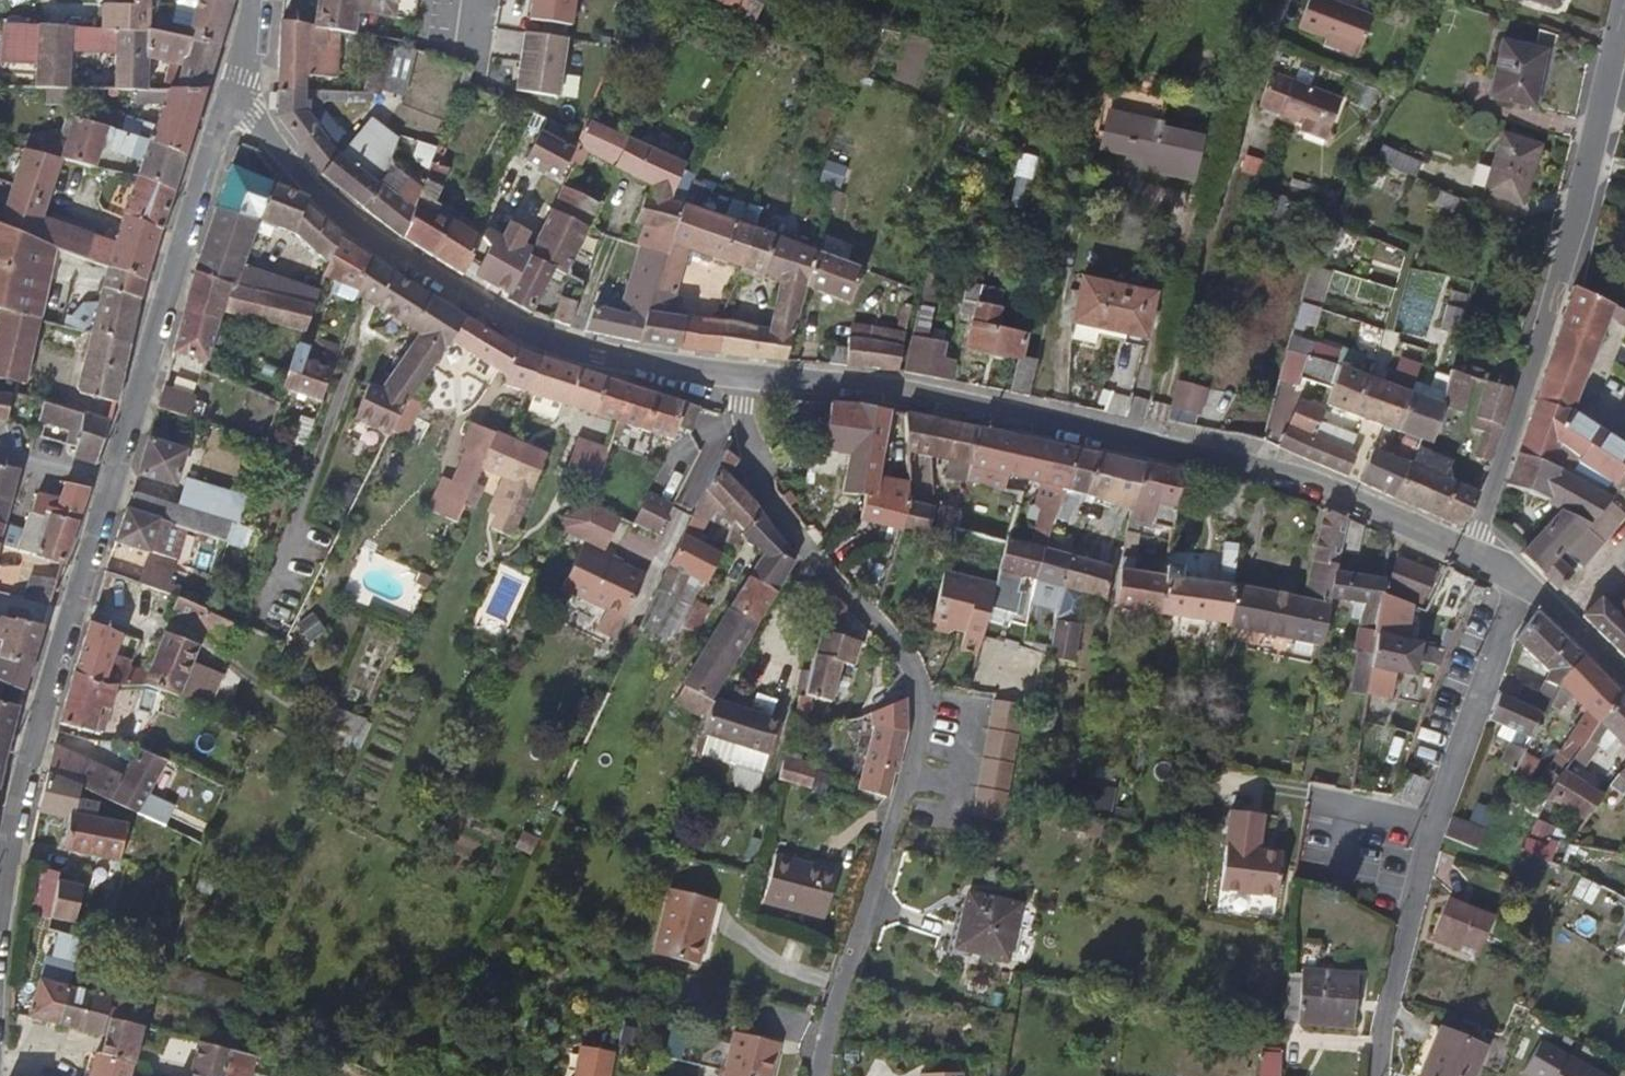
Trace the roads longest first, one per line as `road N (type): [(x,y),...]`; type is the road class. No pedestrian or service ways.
road 1 (residential): [(233,98),(38,707),(0,896)]
road 2 (residential): [(823,1075),(825,1043),(911,758),(919,689),(907,662),(766,499),(734,377)]
road 3 (residential): [(734,377),(908,390),(1278,472),(1472,547)]
road 4 (residential): [(233,98),(364,234),(519,329),(598,355),(734,377)]
road 5 (residential): [(1622,0),(1564,267),(1472,547)]
road 6 (residential): [(1472,547),(1624,682)]

